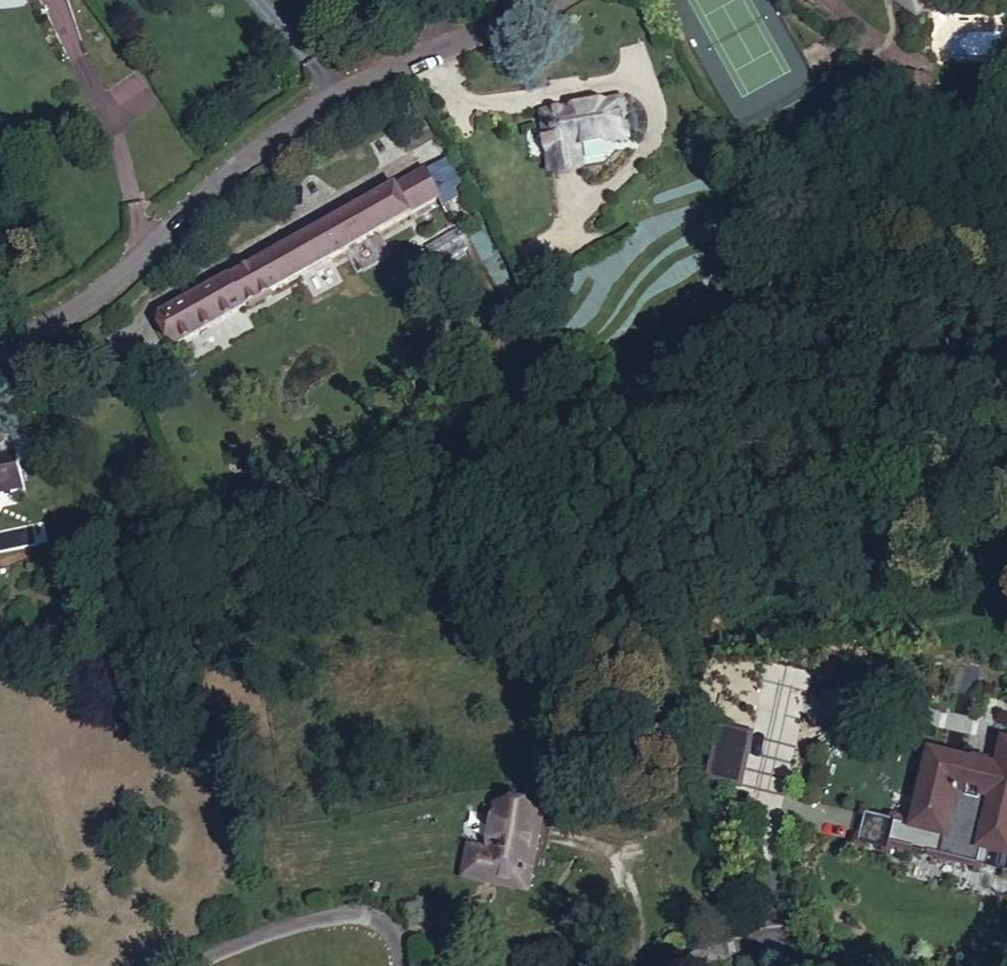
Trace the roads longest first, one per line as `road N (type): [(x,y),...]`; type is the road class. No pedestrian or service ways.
road 1 (residential): [(532,0),(453,35),(318,114),(62,330),(0,354)]
road 2 (residential): [(194,965),(282,930),(346,914),(371,917),(390,939),(397,965)]

